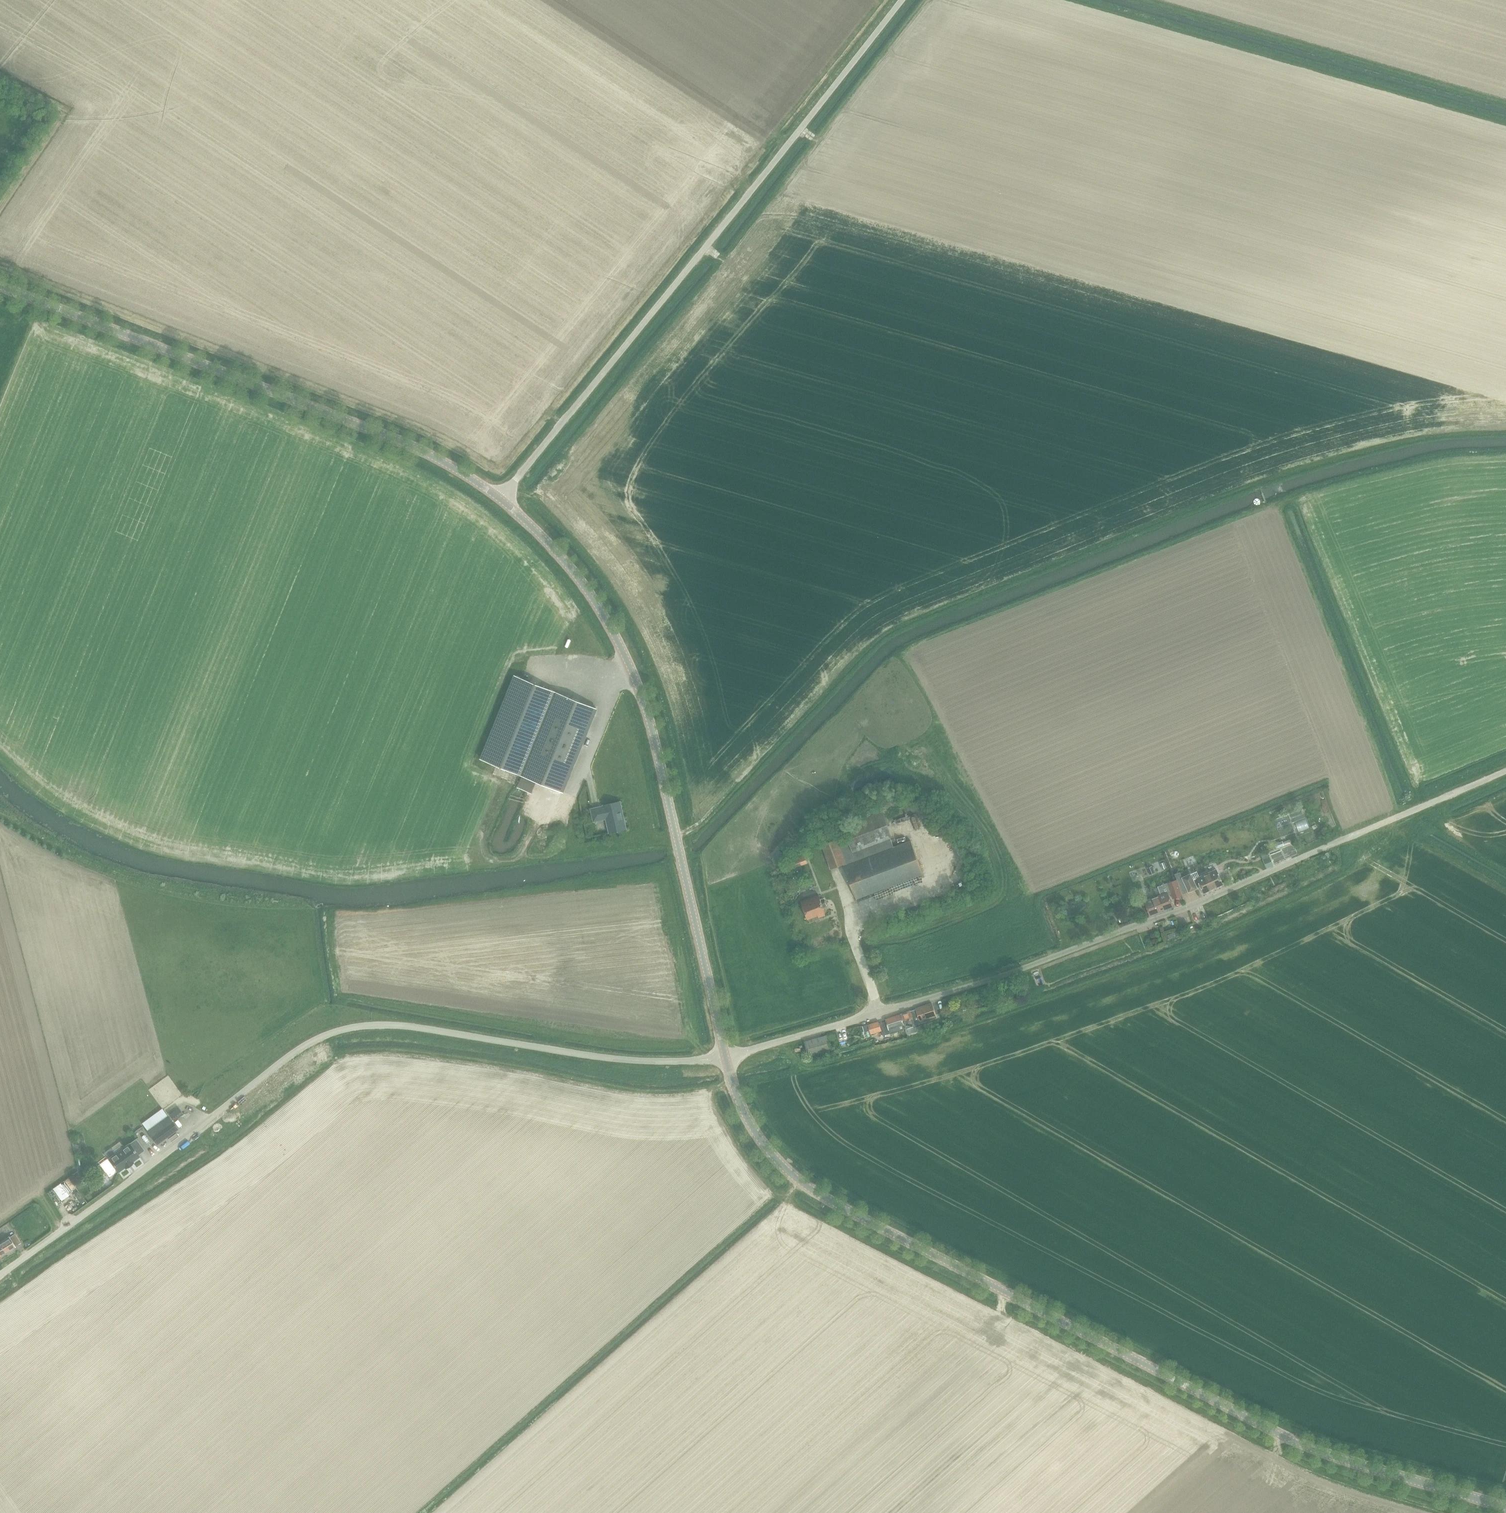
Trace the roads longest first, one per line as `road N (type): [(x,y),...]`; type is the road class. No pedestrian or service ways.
road 1 (tertiary): [(1505,1507),(1292,1441),(819,1194),(757,1134),(726,1057)]
road 2 (unclassified): [(726,1057),(962,992),(1165,918),(1505,773)]
road 3 (unclassified): [(0,1276),(292,1054),(348,1028),(399,1025),(614,1059),(726,1057)]
road 4 (unclassified): [(500,499),(902,0)]
road 5 (tertiary): [(726,1057),(631,671),(572,571),(500,499)]
road 6 (tertiary): [(500,499),(407,444),(0,287)]

